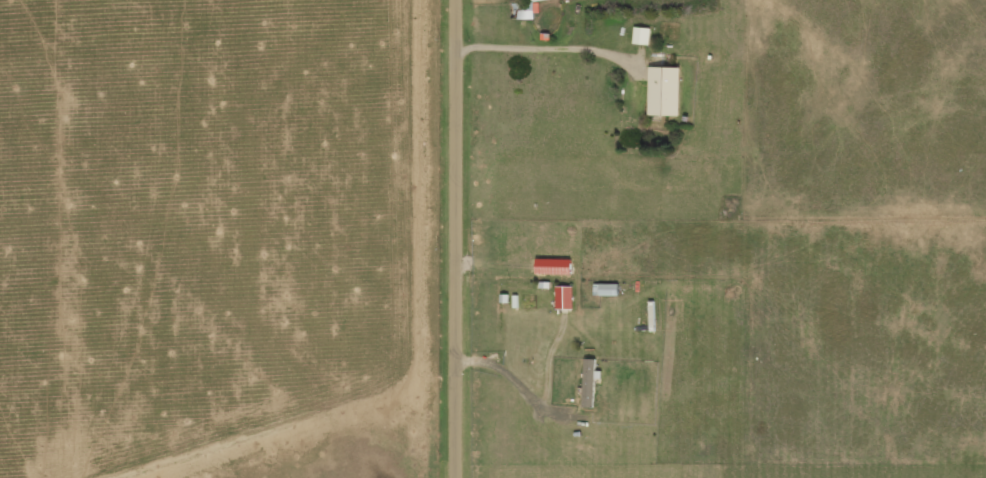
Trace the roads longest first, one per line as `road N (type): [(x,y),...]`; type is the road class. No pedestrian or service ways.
road 1 (residential): [(458,0),(457,477)]

